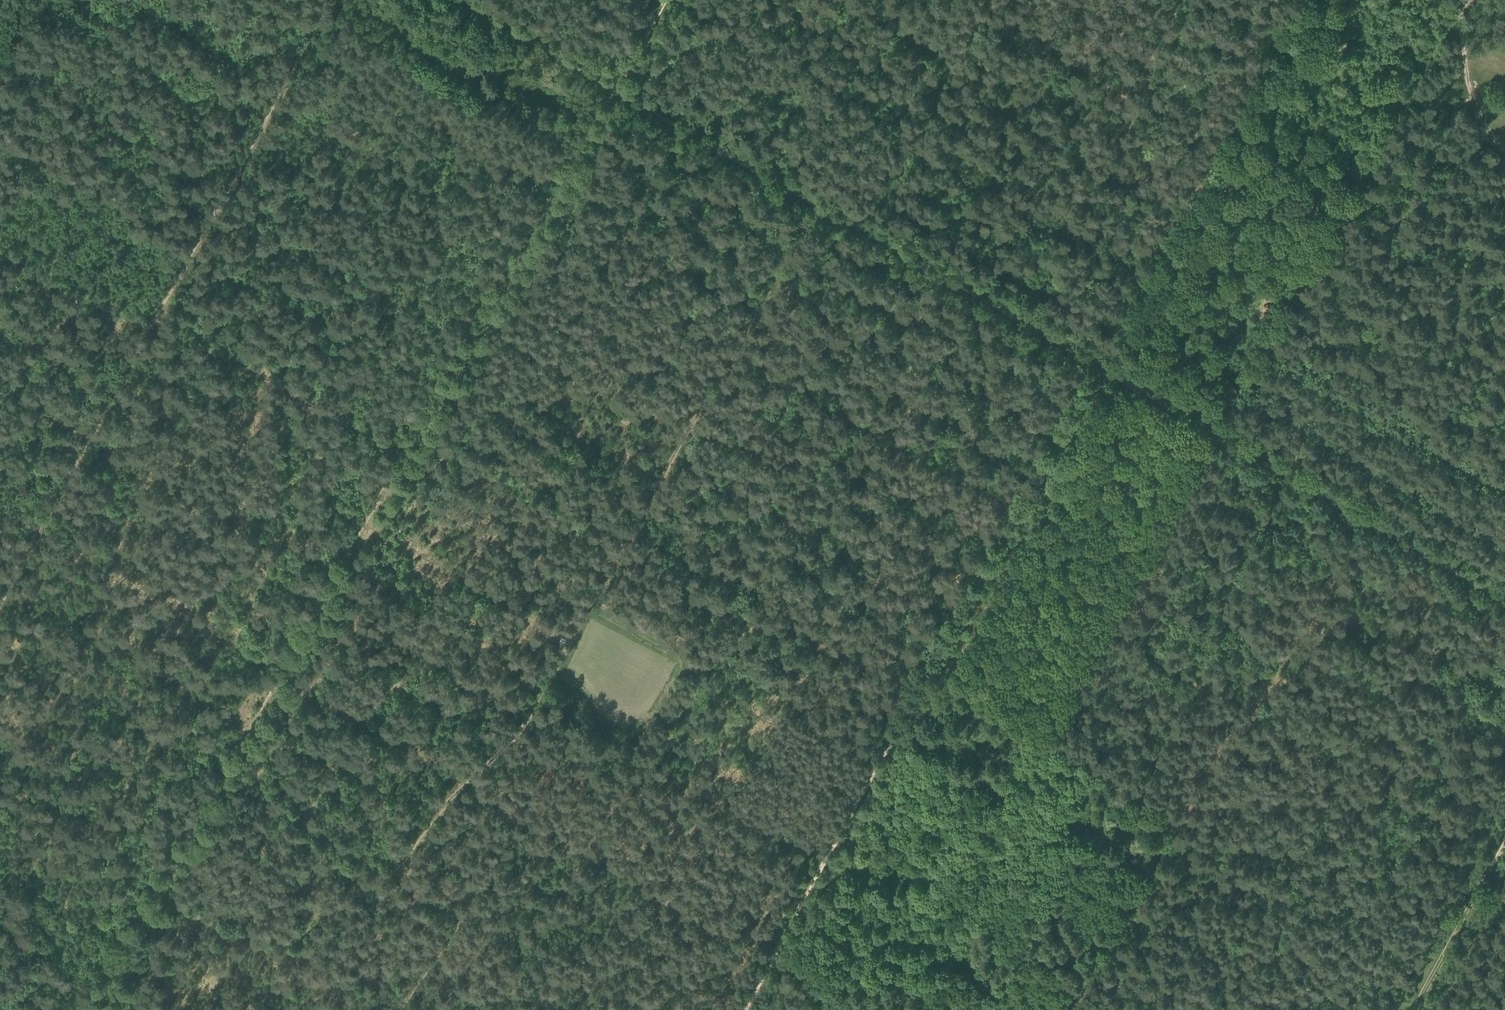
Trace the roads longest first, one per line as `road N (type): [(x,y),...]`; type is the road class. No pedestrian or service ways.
road 1 (track): [(608,91),(93,1009)]
road 2 (track): [(1113,373),(1097,382),(741,1009)]
road 3 (track): [(0,606),(316,26),(339,0)]
road 4 (track): [(815,207),(527,726),(464,789)]
road 5 (track): [(608,91),(1113,373)]
road 6 (track): [(1068,1009),(1334,563)]
road 7 (track): [(1113,373),(1504,600)]
road 8 (track): [(464,789),(855,1009)]
road 9 (track): [(1331,0),(1128,361),(1113,373)]
road 10 (track): [(403,1009),(460,918),(221,779)]
road 11 (track): [(278,683),(36,538)]
road 12 (track): [(151,330),(402,456)]
road 13 (track): [(1504,839),(1407,1009)]
road 14 (track): [(456,0),(608,91)]
road 15 (track): [(0,261),(146,338)]
road 16 (track): [(464,789),(397,864),(400,885)]

